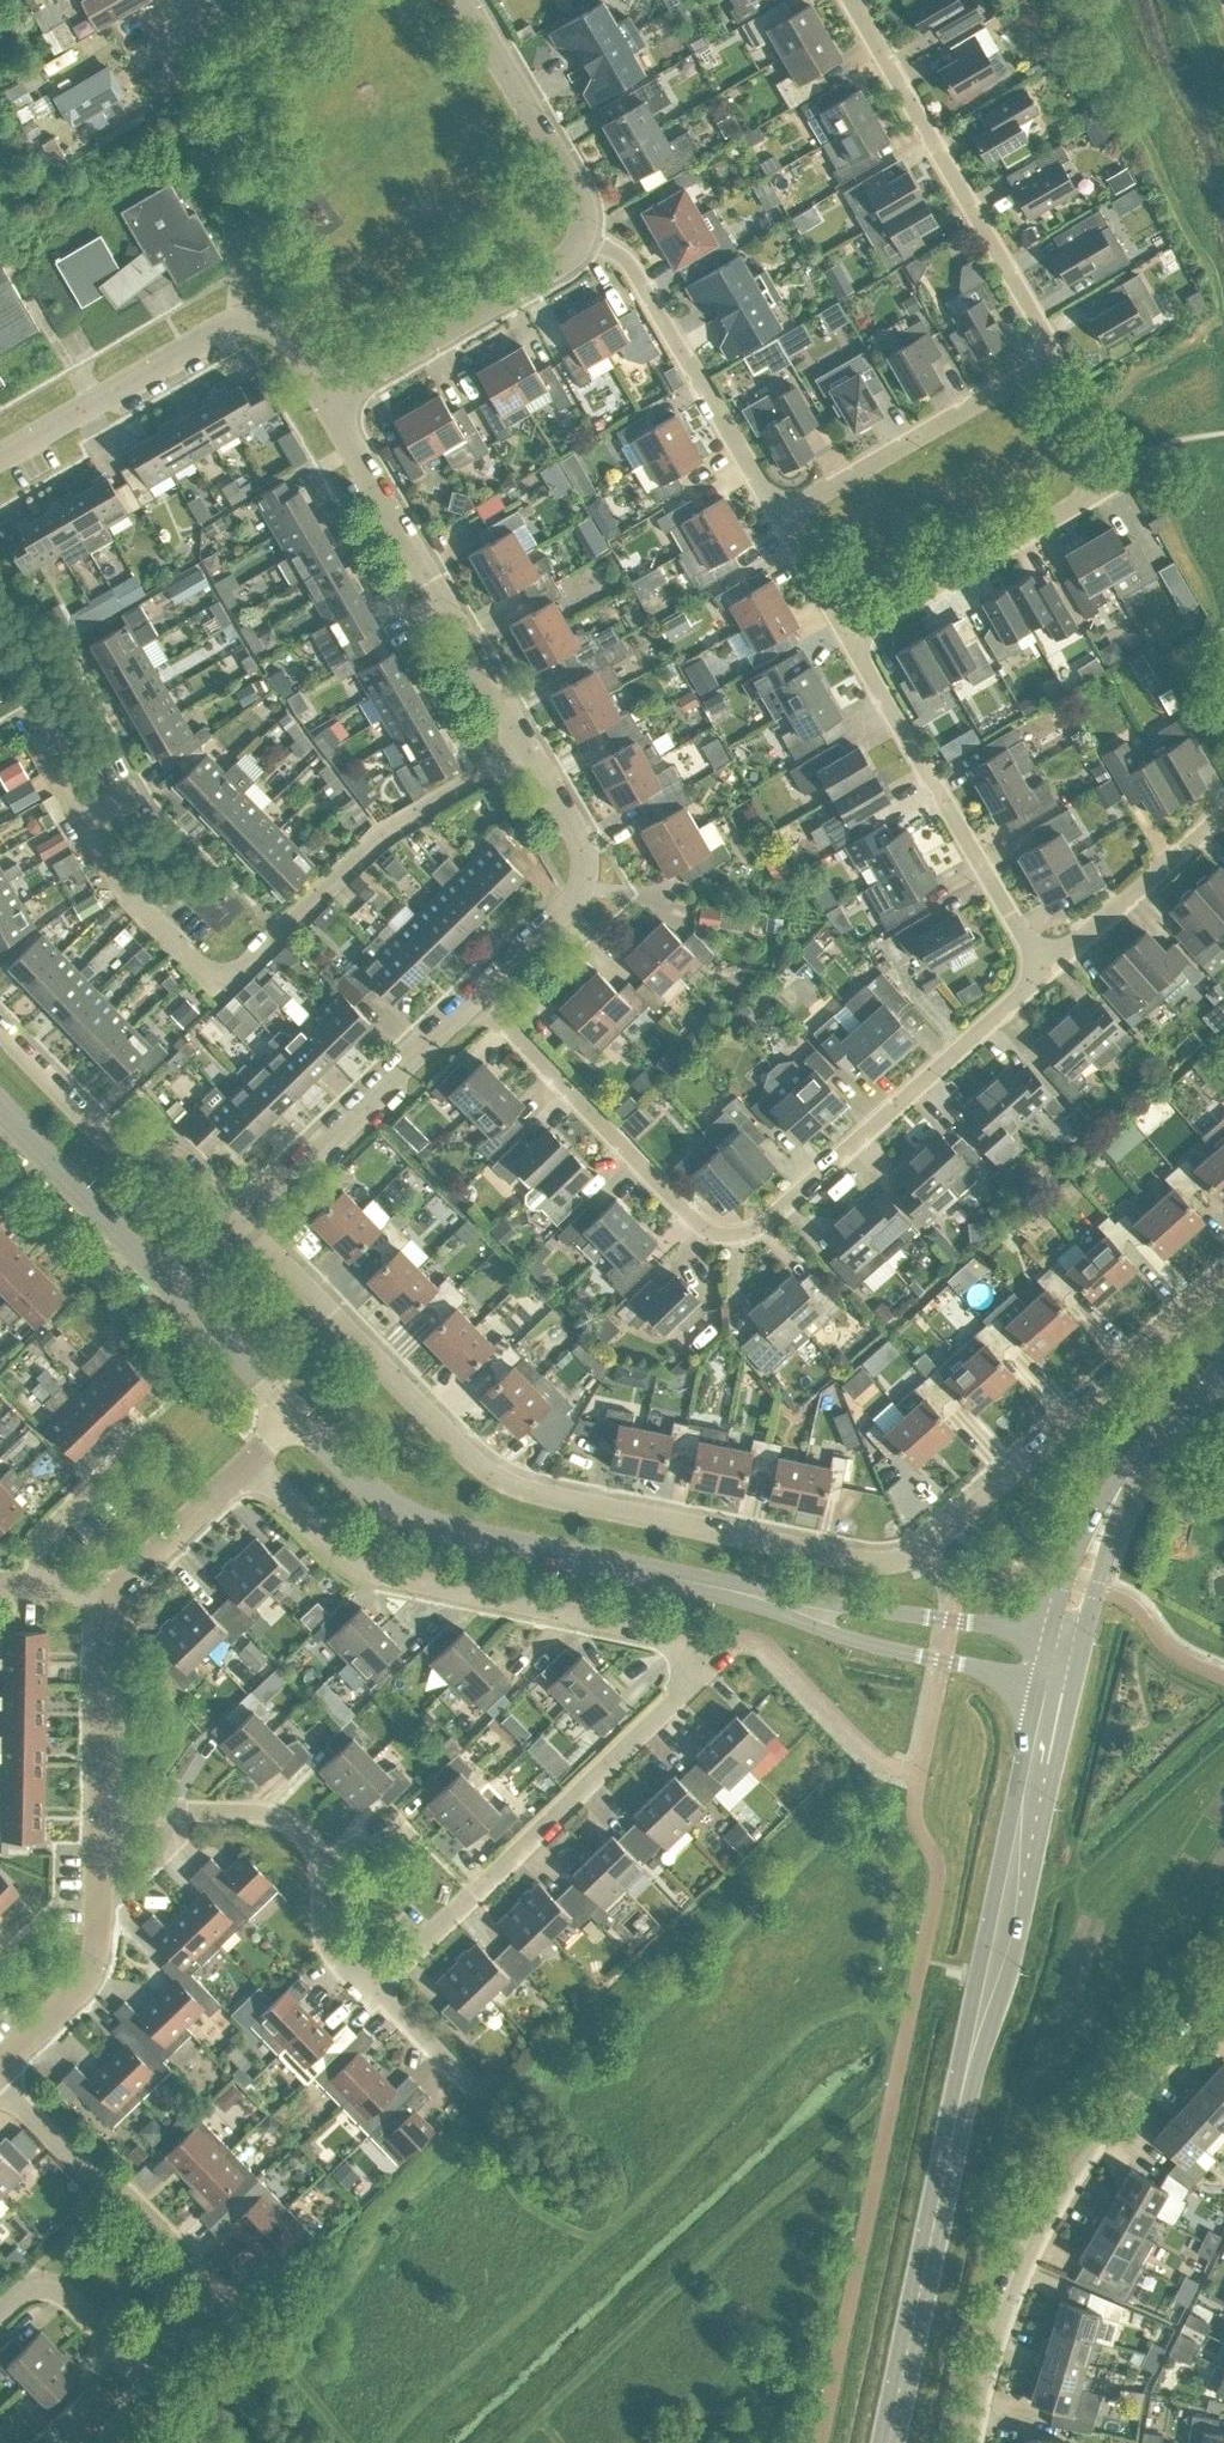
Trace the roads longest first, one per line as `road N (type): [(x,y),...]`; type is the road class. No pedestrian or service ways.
road 1 (residential): [(1223,1281),(929,1545),(877,1562),(504,1481),(456,1443),(241,1221)]
road 2 (residential): [(374,1988),(678,1697),(692,1660),(680,1644),(640,1627),(351,1561),(252,1459)]
road 3 (residential): [(475,996),(705,1226),(734,1237),(761,1227),(1044,972)]
road 4 (residential): [(778,516),(1058,360),(848,0)]
road 5 (residential): [(526,750),(383,834),(221,988),(122,889),(83,819)]
road 6 (residential): [(0,2081),(97,2186),(141,2205),(219,2289),(139,2367),(66,2296),(43,2287),(19,2293),(0,2312)]
road 7 (residential): [(1223,2012),(1133,2097),(1056,2213),(1003,2339),(974,2442)]
road 8 (tertiary): [(958,2103),(1008,1978),(1077,1667)]
road 9 (tertiary): [(296,1415),(406,1514),(693,1582)]
road 10 (tertiary): [(1038,1684),(958,2060),(958,2103)]
road 11 (residential): [(526,750),(324,400)]
road 12 (residential): [(324,400),(283,334),(234,322),(0,457)]
road 13 (residential): [(1044,972),(848,638)]
road 14 (tertiary): [(693,1582),(866,1644),(1038,1684)]
road 15 (tertiary): [(1048,1637),(693,1582)]
road 16 (residential): [(778,516),(634,270),(621,253),(584,237)]
road 17 (tertiary): [(958,2103),(887,2442)]
road 18 (residential): [(848,638),(1102,490),(1082,456)]
road 19 (residential): [(241,1221),(475,996)]
road 20 (residential): [(241,1221),(171,1153),(116,1144),(97,1130),(0,1029)]
road 21 (residential): [(324,400),(561,260),(584,237)]
road 22 (residential): [(475,996),(571,905),(585,877),(583,847),(526,750)]
road 23 (unclassified): [(0,2070),(78,1986),(94,1953),(102,1807)]
road 24 (residential): [(584,237),(583,205),(465,0)]
road 25 (tertiary): [(1077,1667),(1115,1526),(1168,1425)]
road 26 (tertiary): [(0,1107),(172,1286)]
road 27 (tertiary): [(1168,1425),(1099,1506),(1048,1637)]
road 28 (residential): [(1044,972),(1223,813)]
road 29 (residential): [(102,1807),(266,1815),(292,1825),(319,1857)]
road 30 (unclassified): [(110,1606),(252,1459)]
road 31 (unclassified): [(102,1807),(110,1606)]
road 32 (tertiary): [(172,1286),(296,1415)]
road 33 (residential): [(319,1857),(325,1941),(332,1956),(374,1988)]
road 34 (residential): [(374,1988),(478,2097)]
road 35 (residential): [(848,638),(778,516)]

